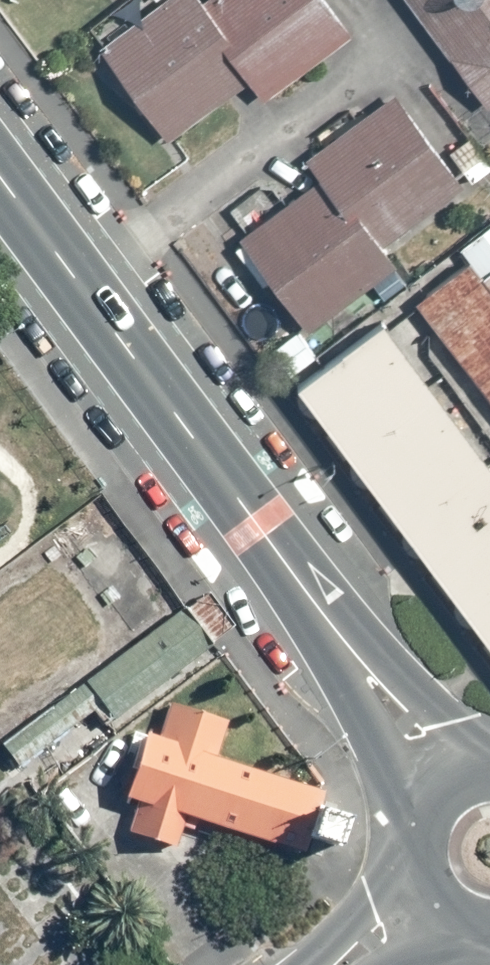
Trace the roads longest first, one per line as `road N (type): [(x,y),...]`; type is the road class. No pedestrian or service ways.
road 1 (secondary): [(446,776),(0,180)]
road 2 (secondary): [(425,906),(407,854),(411,824),(446,776)]

